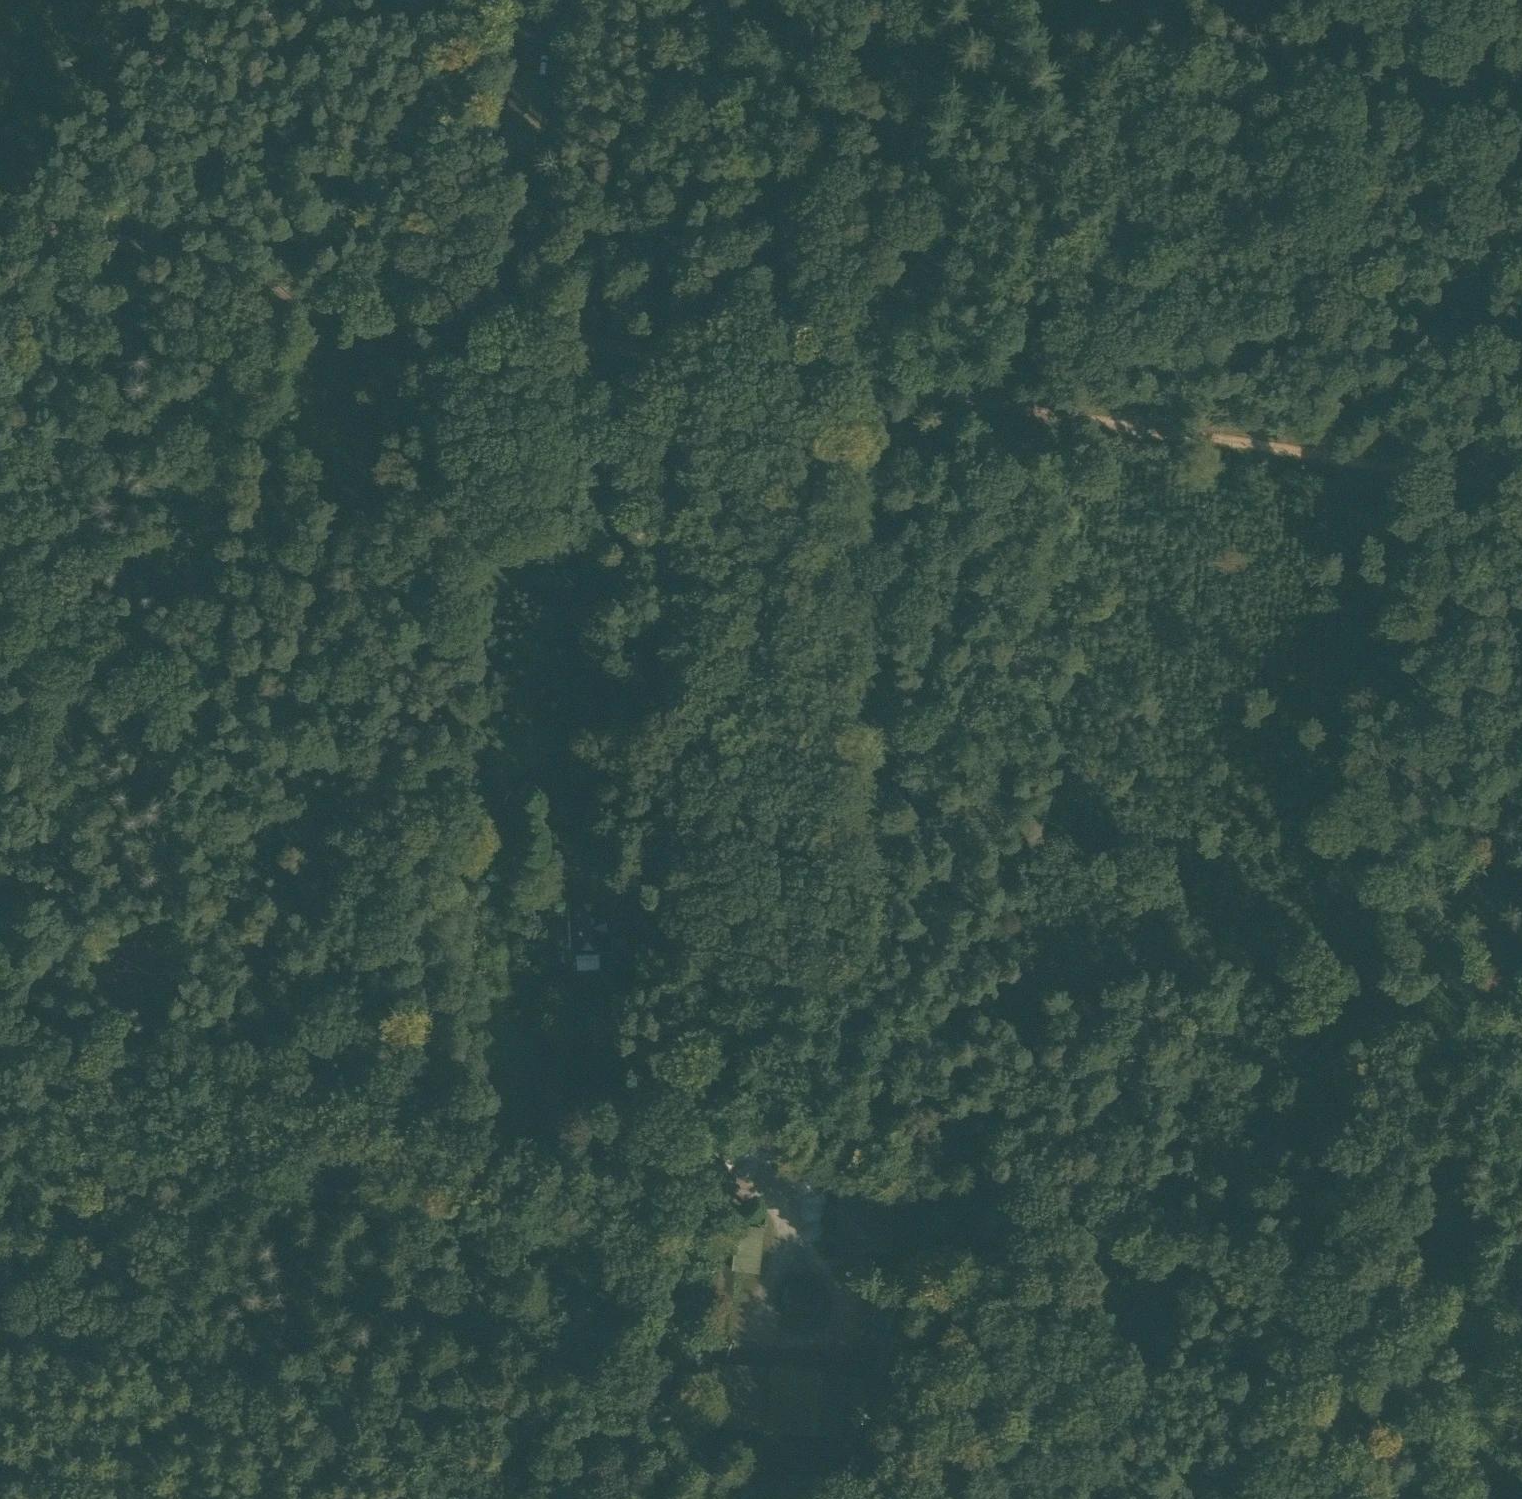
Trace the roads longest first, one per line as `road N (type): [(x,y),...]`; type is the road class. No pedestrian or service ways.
road 1 (track): [(1521,484),(673,357)]
road 2 (track): [(673,357),(662,444),(661,1183)]
road 3 (track): [(725,0),(673,357)]
road 4 (track): [(583,1498),(661,1183)]

